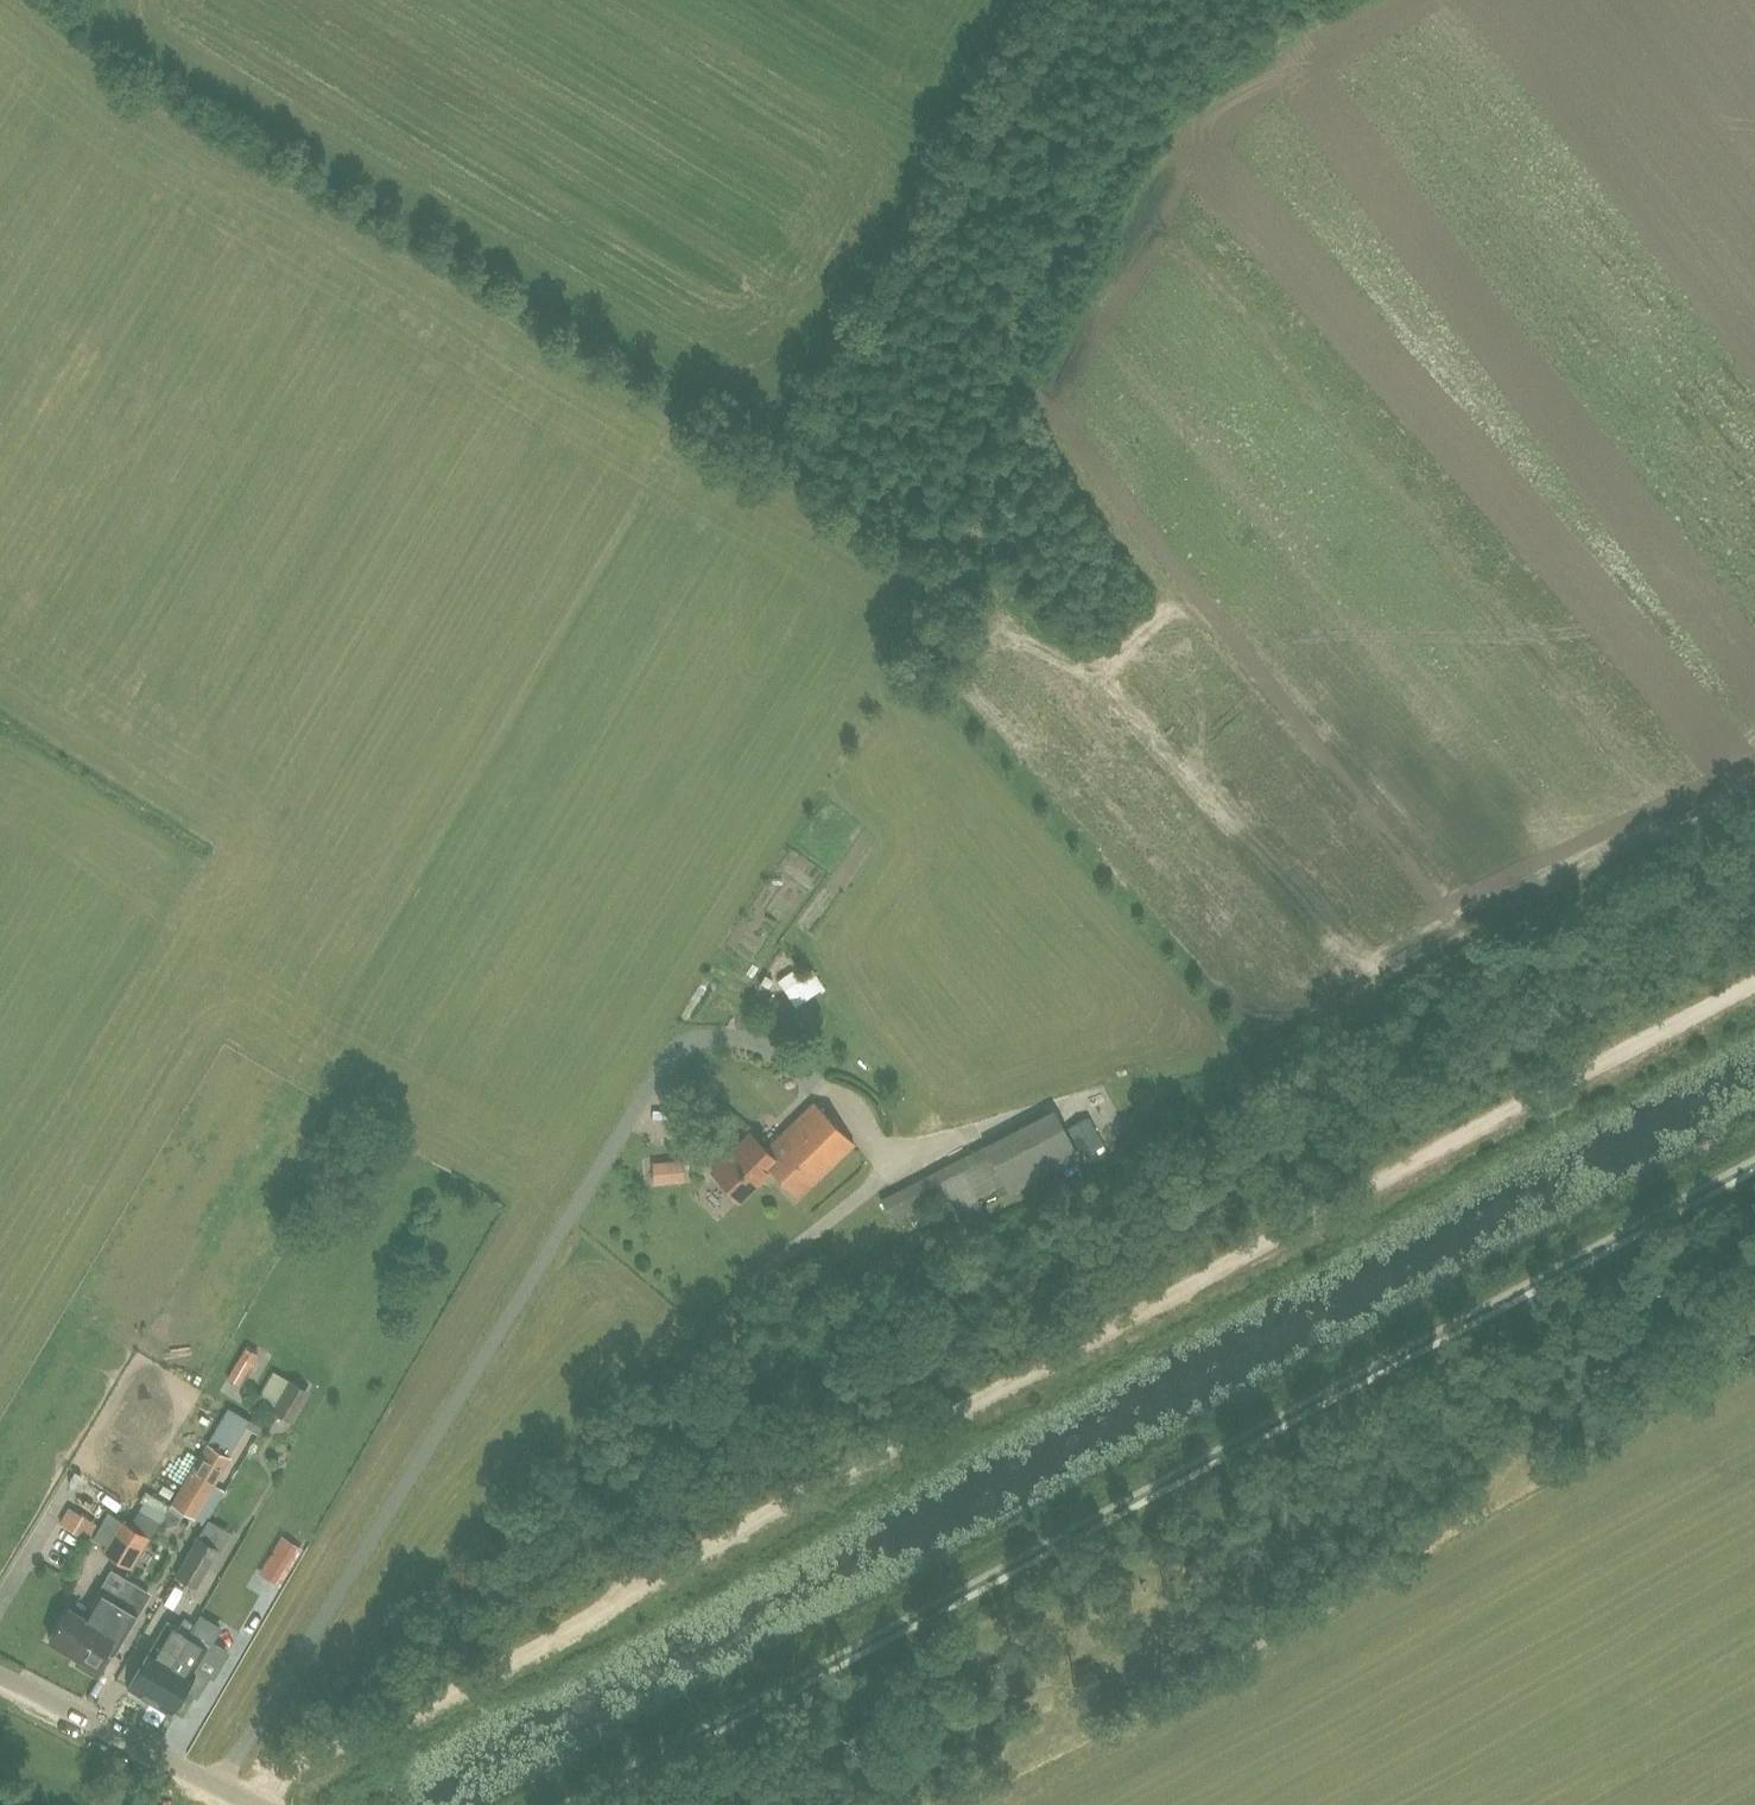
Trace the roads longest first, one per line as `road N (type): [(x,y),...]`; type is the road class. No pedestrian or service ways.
road 1 (track): [(1754,985),(228,1804)]
road 2 (track): [(1754,1176),(596,1804)]
road 3 (unclassified): [(251,1804),(0,1676)]

